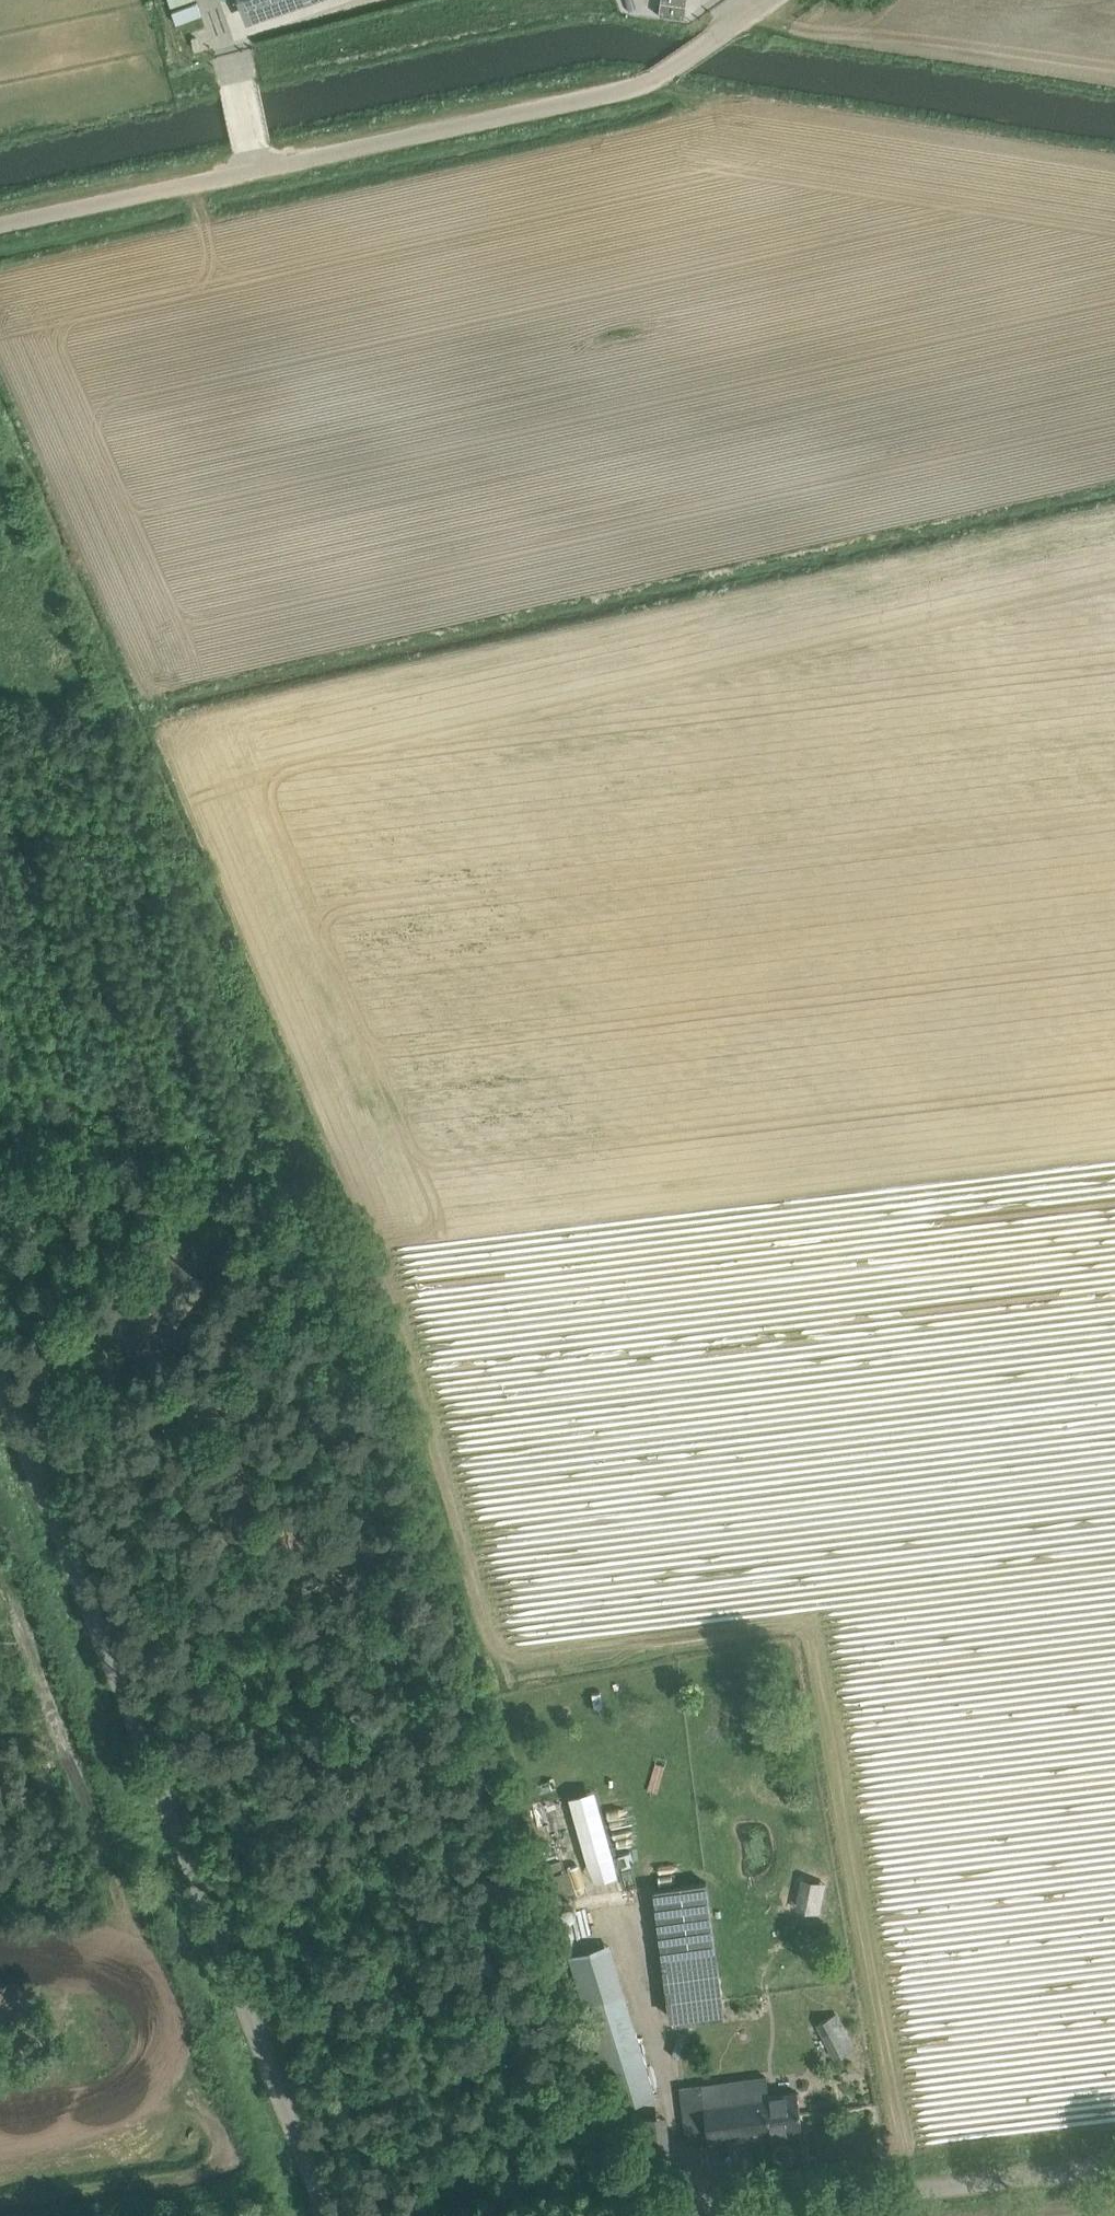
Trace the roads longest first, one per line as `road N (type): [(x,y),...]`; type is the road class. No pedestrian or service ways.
road 1 (unclassified): [(324,2215),(0,1381)]
road 2 (unclassified): [(0,230),(657,81),(758,0)]
road 3 (unclassified): [(1114,2168),(727,2215)]
road 4 (track): [(18,1428),(51,1411),(117,1349)]

